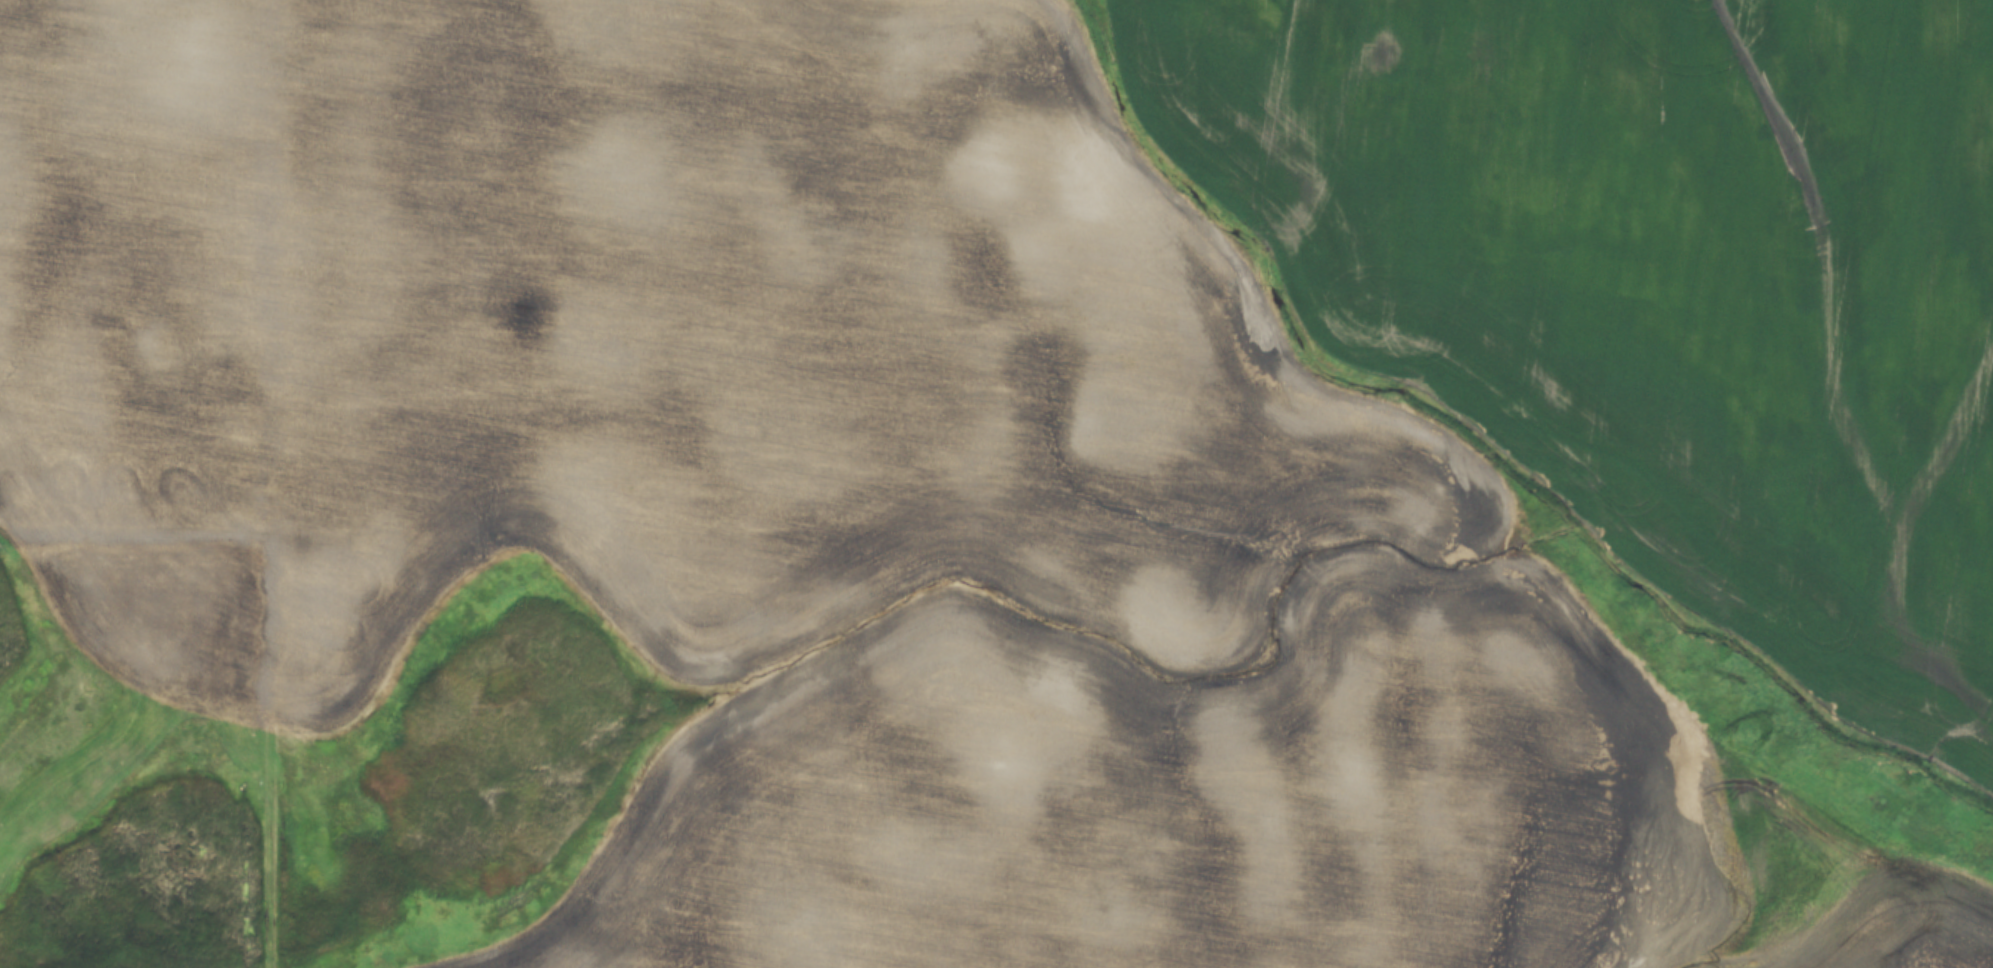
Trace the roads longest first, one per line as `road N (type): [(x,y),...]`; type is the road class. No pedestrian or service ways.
road 1 (track): [(279,967),(284,798),(270,0)]

